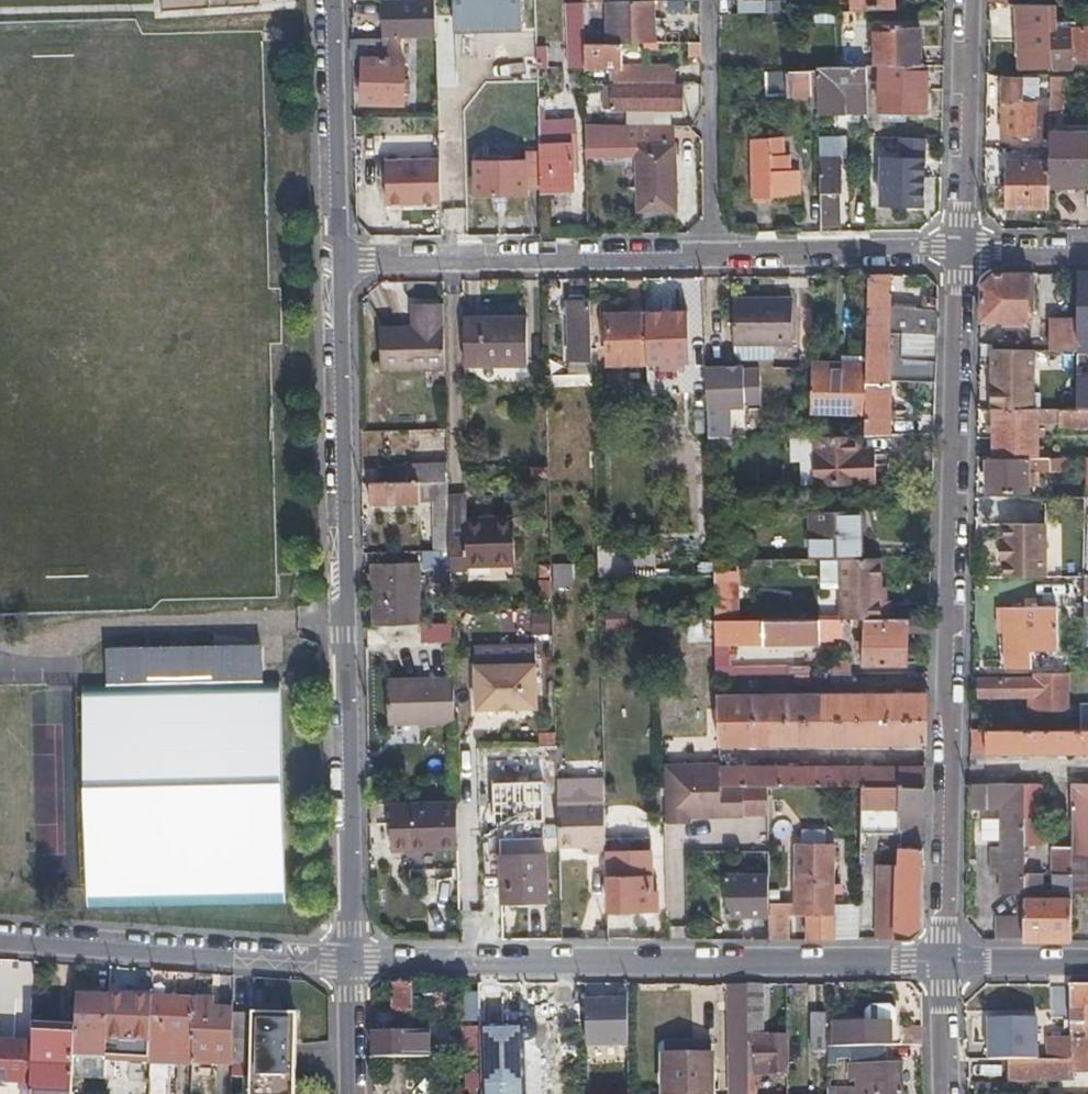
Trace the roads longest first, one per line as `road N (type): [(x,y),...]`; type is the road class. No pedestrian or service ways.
road 1 (residential): [(947,963),(958,252)]
road 2 (residential): [(341,262),(352,961)]
road 3 (residential): [(352,961),(947,963)]
road 4 (residential): [(341,262),(717,254)]
road 5 (residential): [(0,935),(352,961)]
road 6 (residential): [(333,0),(341,262)]
road 7 (residential): [(717,0),(717,254)]
road 8 (residential): [(958,252),(966,0)]
road 9 (residential): [(717,254),(958,252)]
road 10 (residential): [(947,963),(1087,960)]
road 11 (residential): [(352,961),(355,1093)]
road 12 (residential): [(949,1093),(947,963)]
road 13 (residential): [(958,252),(1087,249)]

